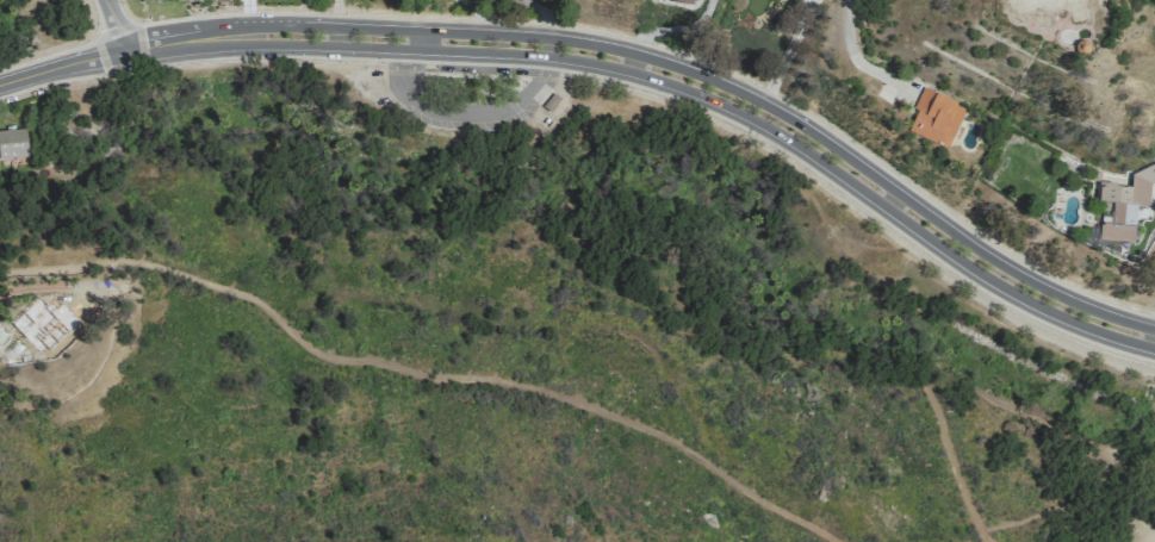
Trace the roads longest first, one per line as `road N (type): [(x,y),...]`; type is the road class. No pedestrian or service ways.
road 1 (residential): [(128,51),(205,37),(299,33),(536,44),(644,63),(788,125),(1038,294),(1154,339)]
road 2 (residential): [(0,84),(128,51)]

